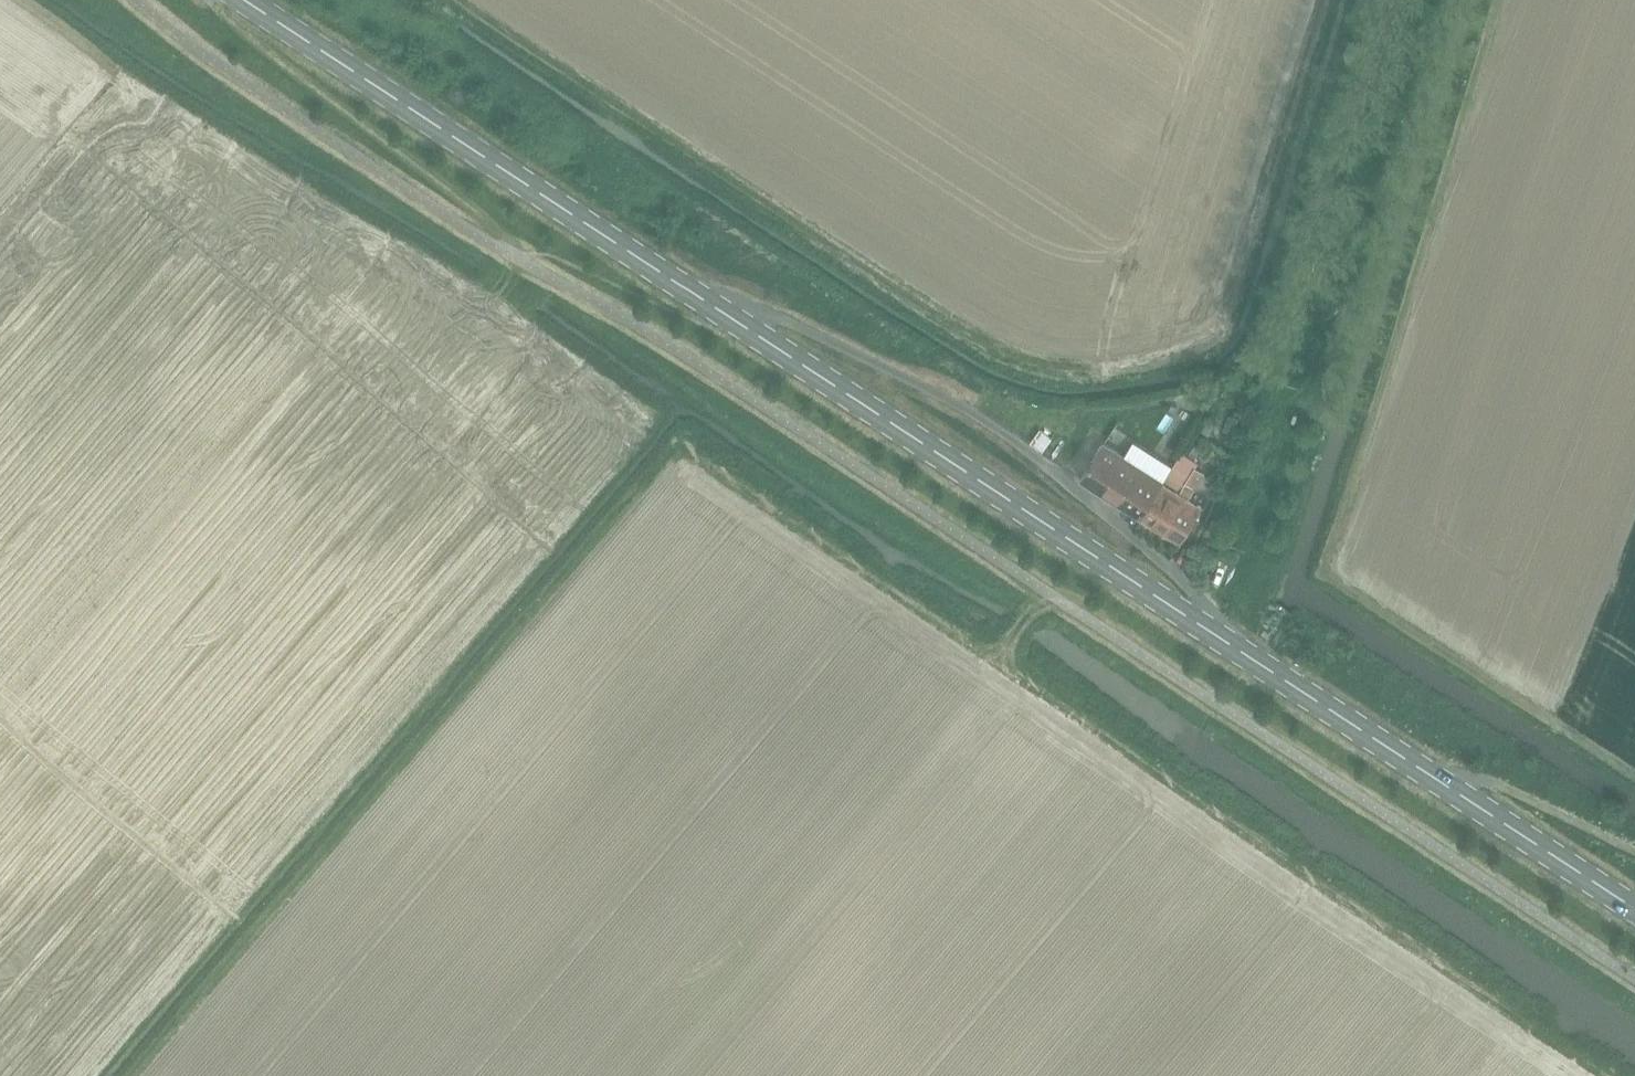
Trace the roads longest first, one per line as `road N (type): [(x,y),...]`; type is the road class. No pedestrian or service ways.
road 1 (secondary): [(1634,908),(242,0)]

